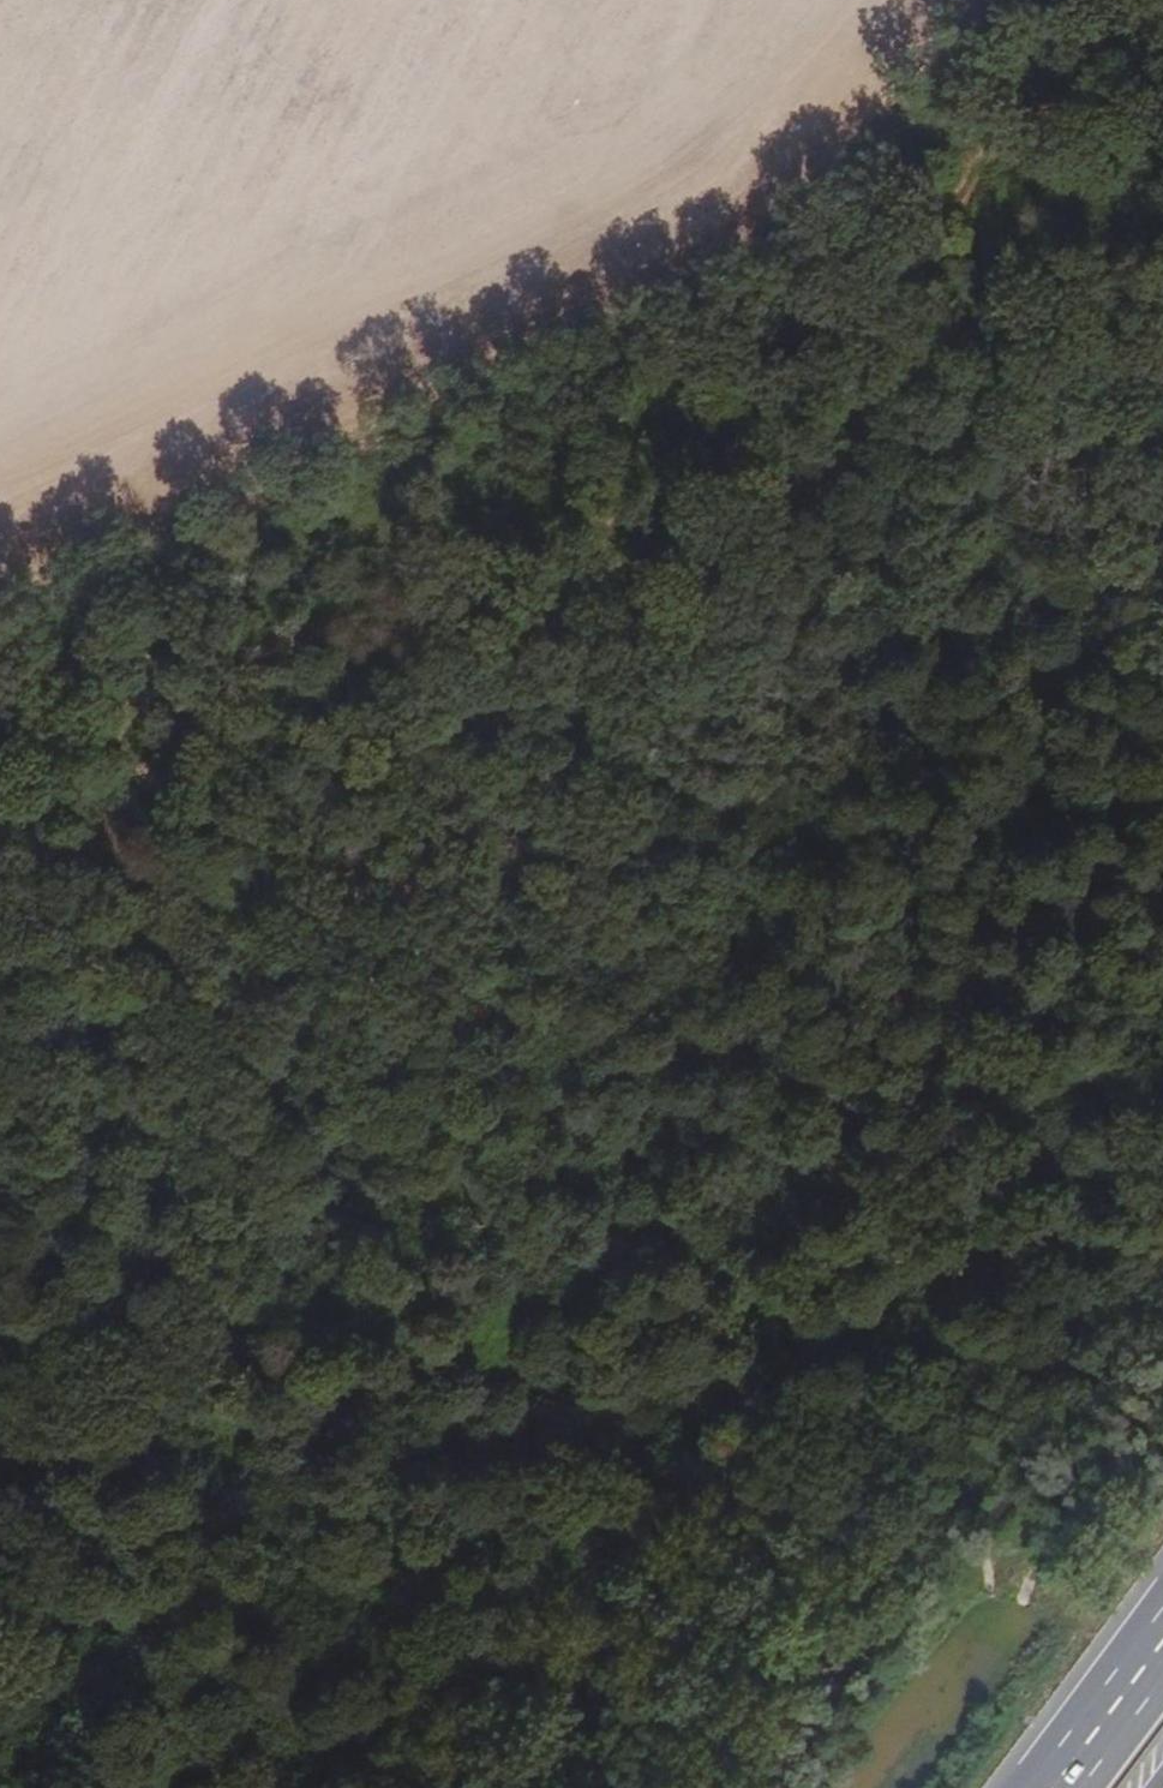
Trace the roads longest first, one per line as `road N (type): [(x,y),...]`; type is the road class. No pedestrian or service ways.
road 1 (trunk): [(1162,1638),(1052,1787)]

